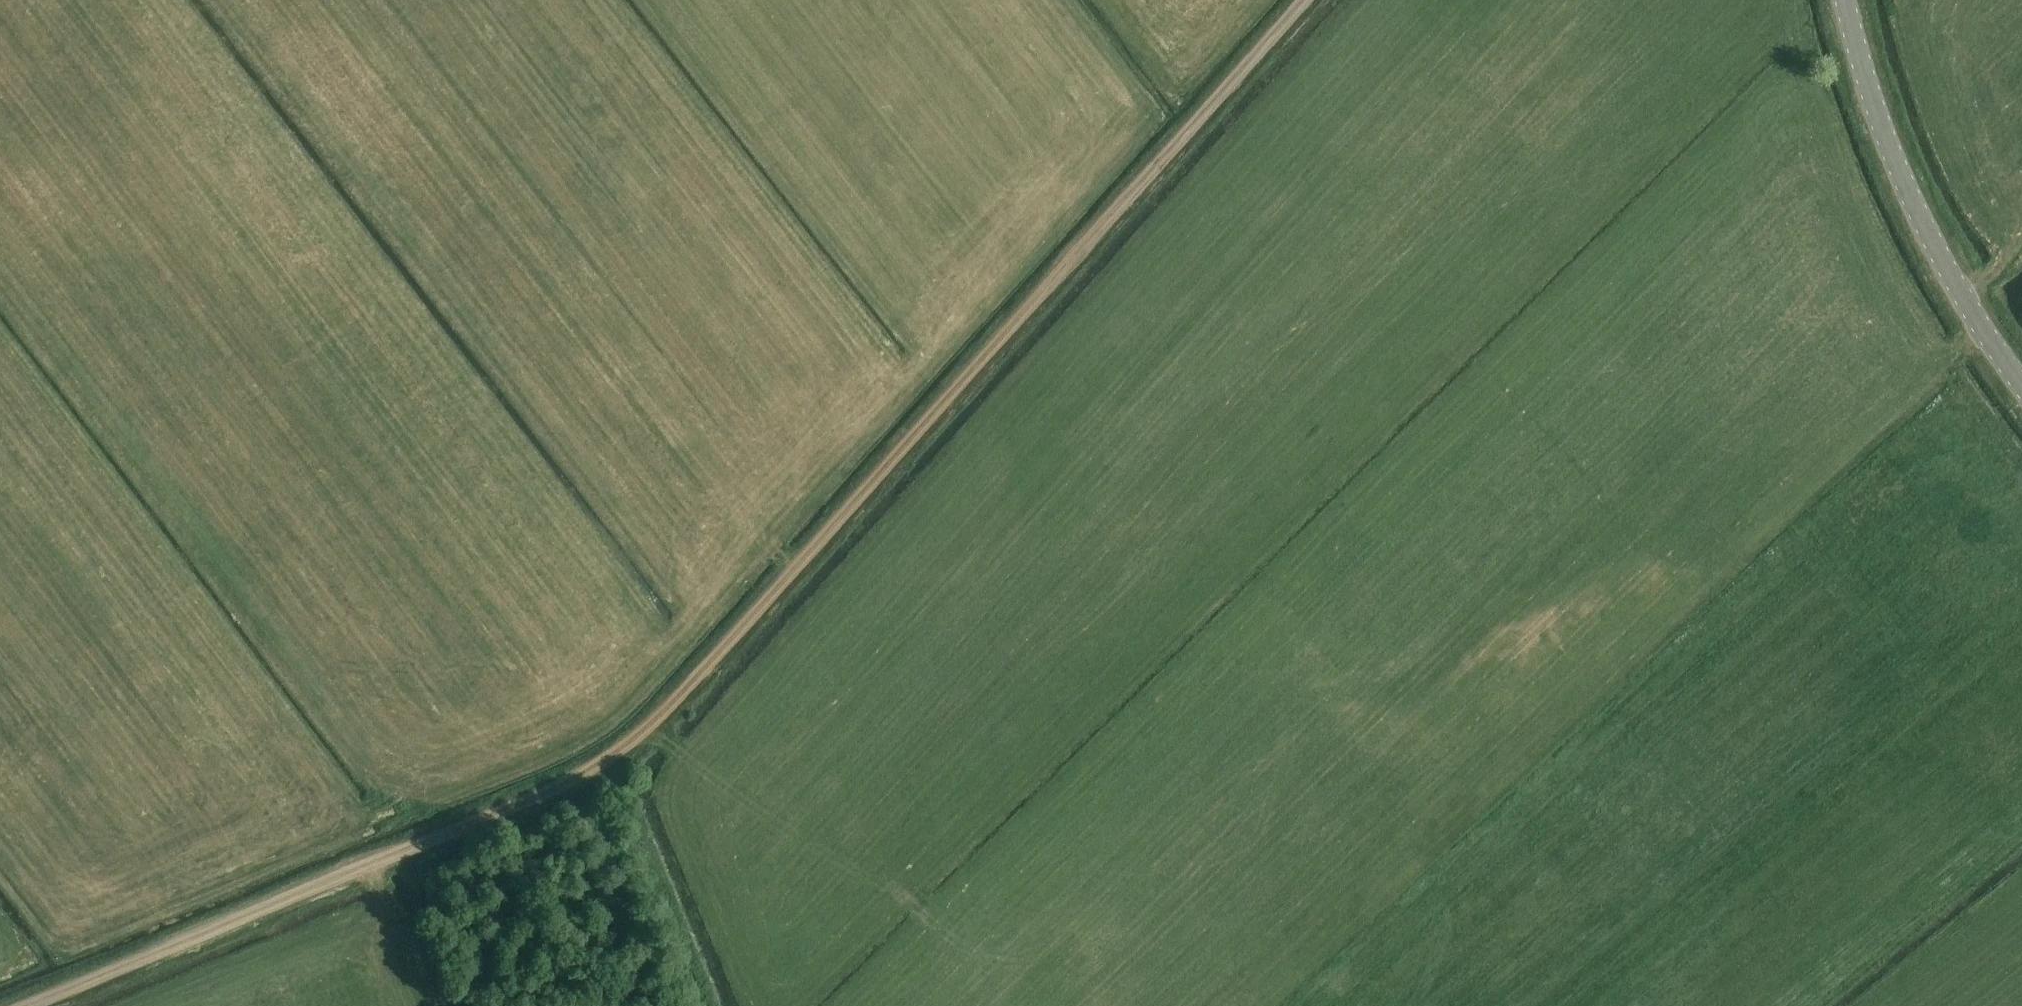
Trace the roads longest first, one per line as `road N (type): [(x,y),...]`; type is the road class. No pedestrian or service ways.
road 1 (track): [(1296,0),(679,692),(612,755),(21,1005)]
road 2 (tertiary): [(2021,383),(1926,236),(1853,59),(1842,0)]

